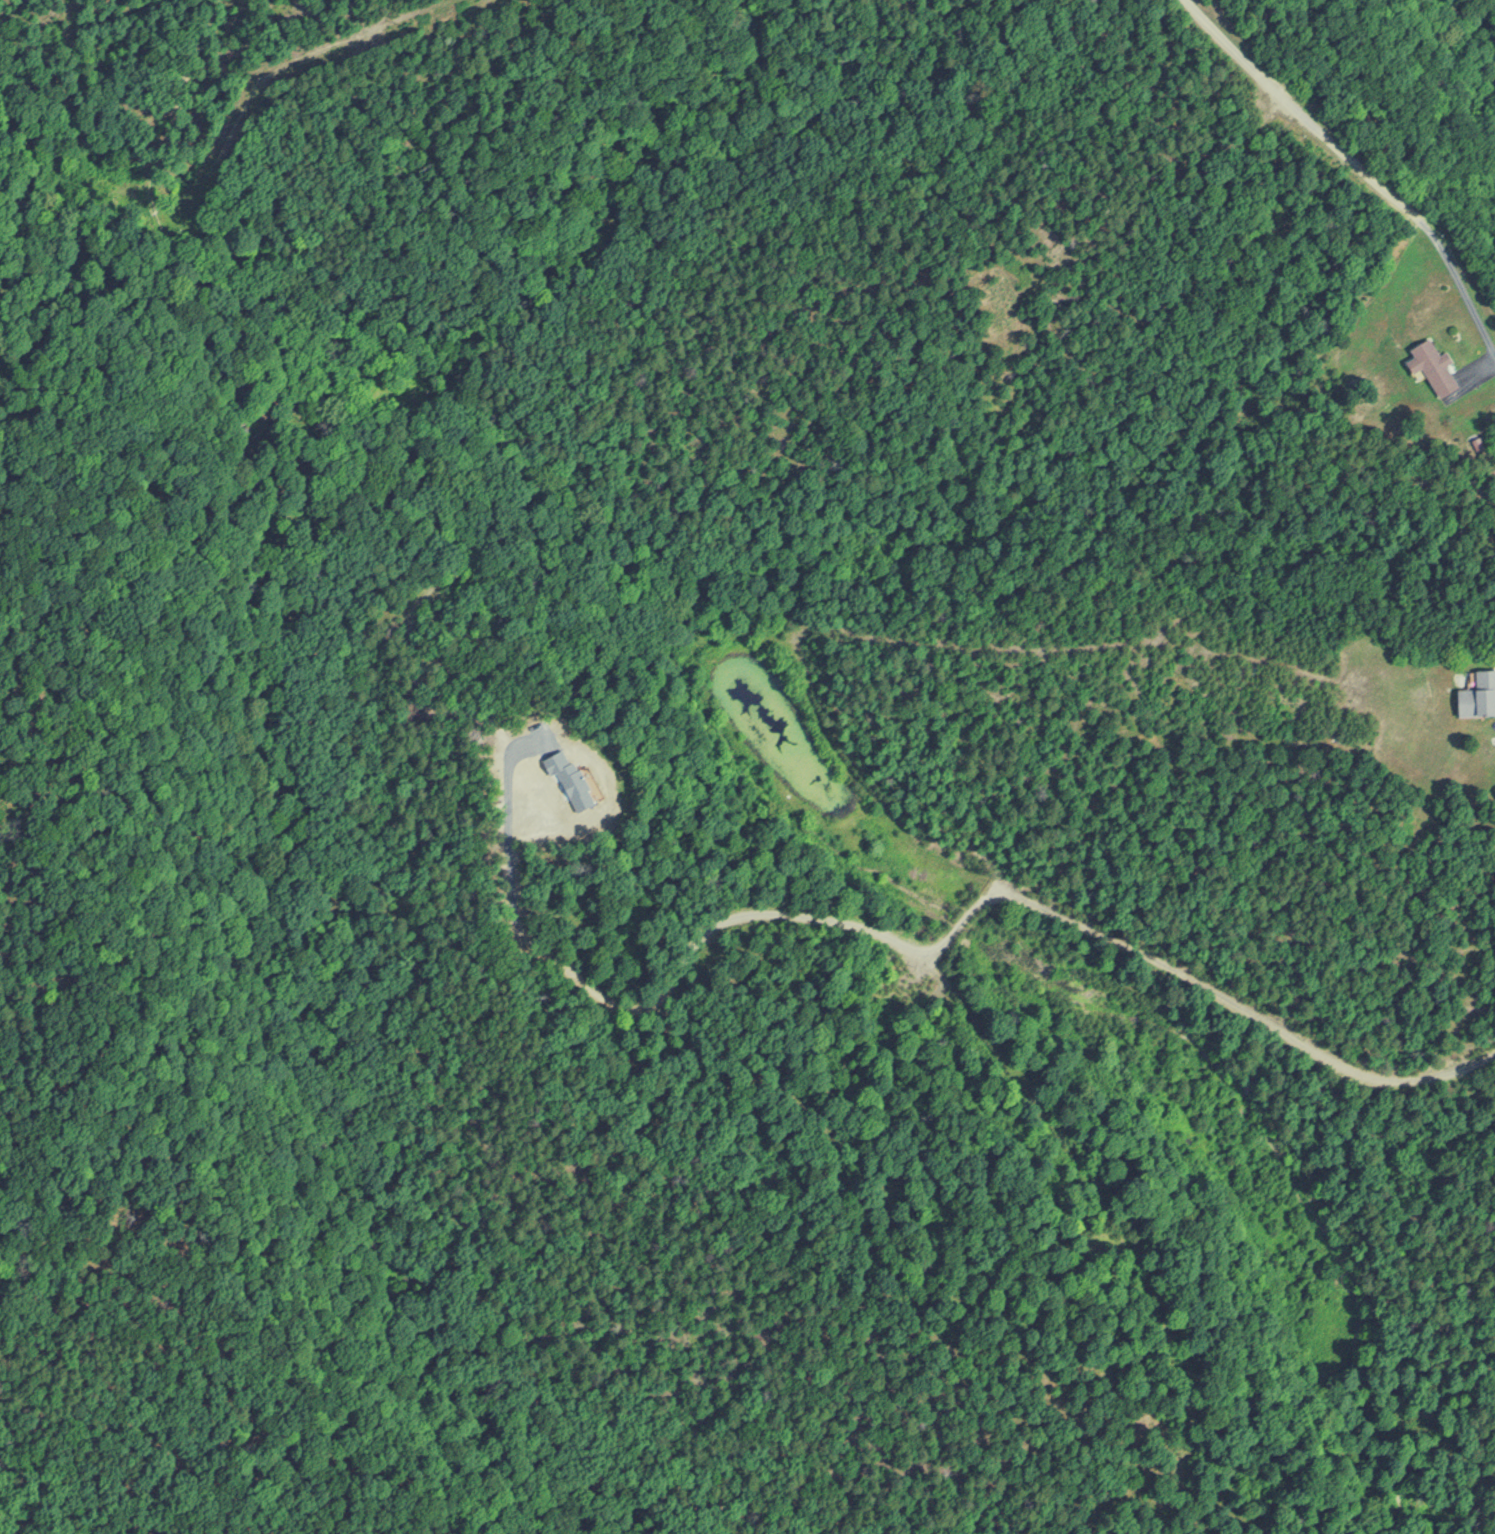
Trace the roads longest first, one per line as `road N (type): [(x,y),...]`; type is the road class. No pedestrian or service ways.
road 1 (track): [(285,438),(314,462),(599,563),(683,626),(792,636),(818,709),(902,831),(1062,917),(1174,960),(1327,1060),(1406,1081),(1494,1044)]
road 2 (residential): [(1494,351),(1422,221),(1187,0)]
road 3 (track): [(1008,890),(962,924),(965,1000),(988,1042),(1052,1114)]

